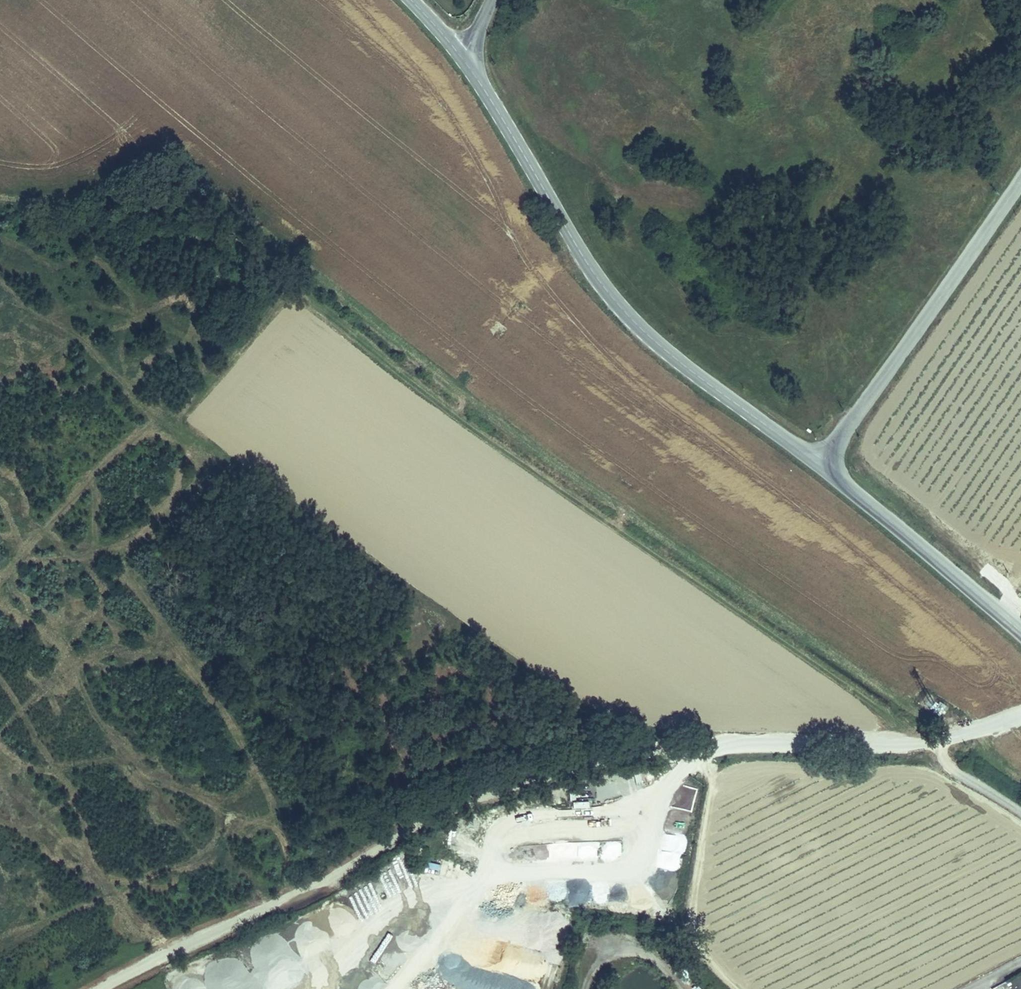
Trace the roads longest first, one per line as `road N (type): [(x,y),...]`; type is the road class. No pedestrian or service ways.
road 1 (unclassified): [(104,988),(170,944),(518,784),(728,744),(932,744),(1020,715)]
road 2 (tertiary): [(460,56),(622,309),(1020,633)]

